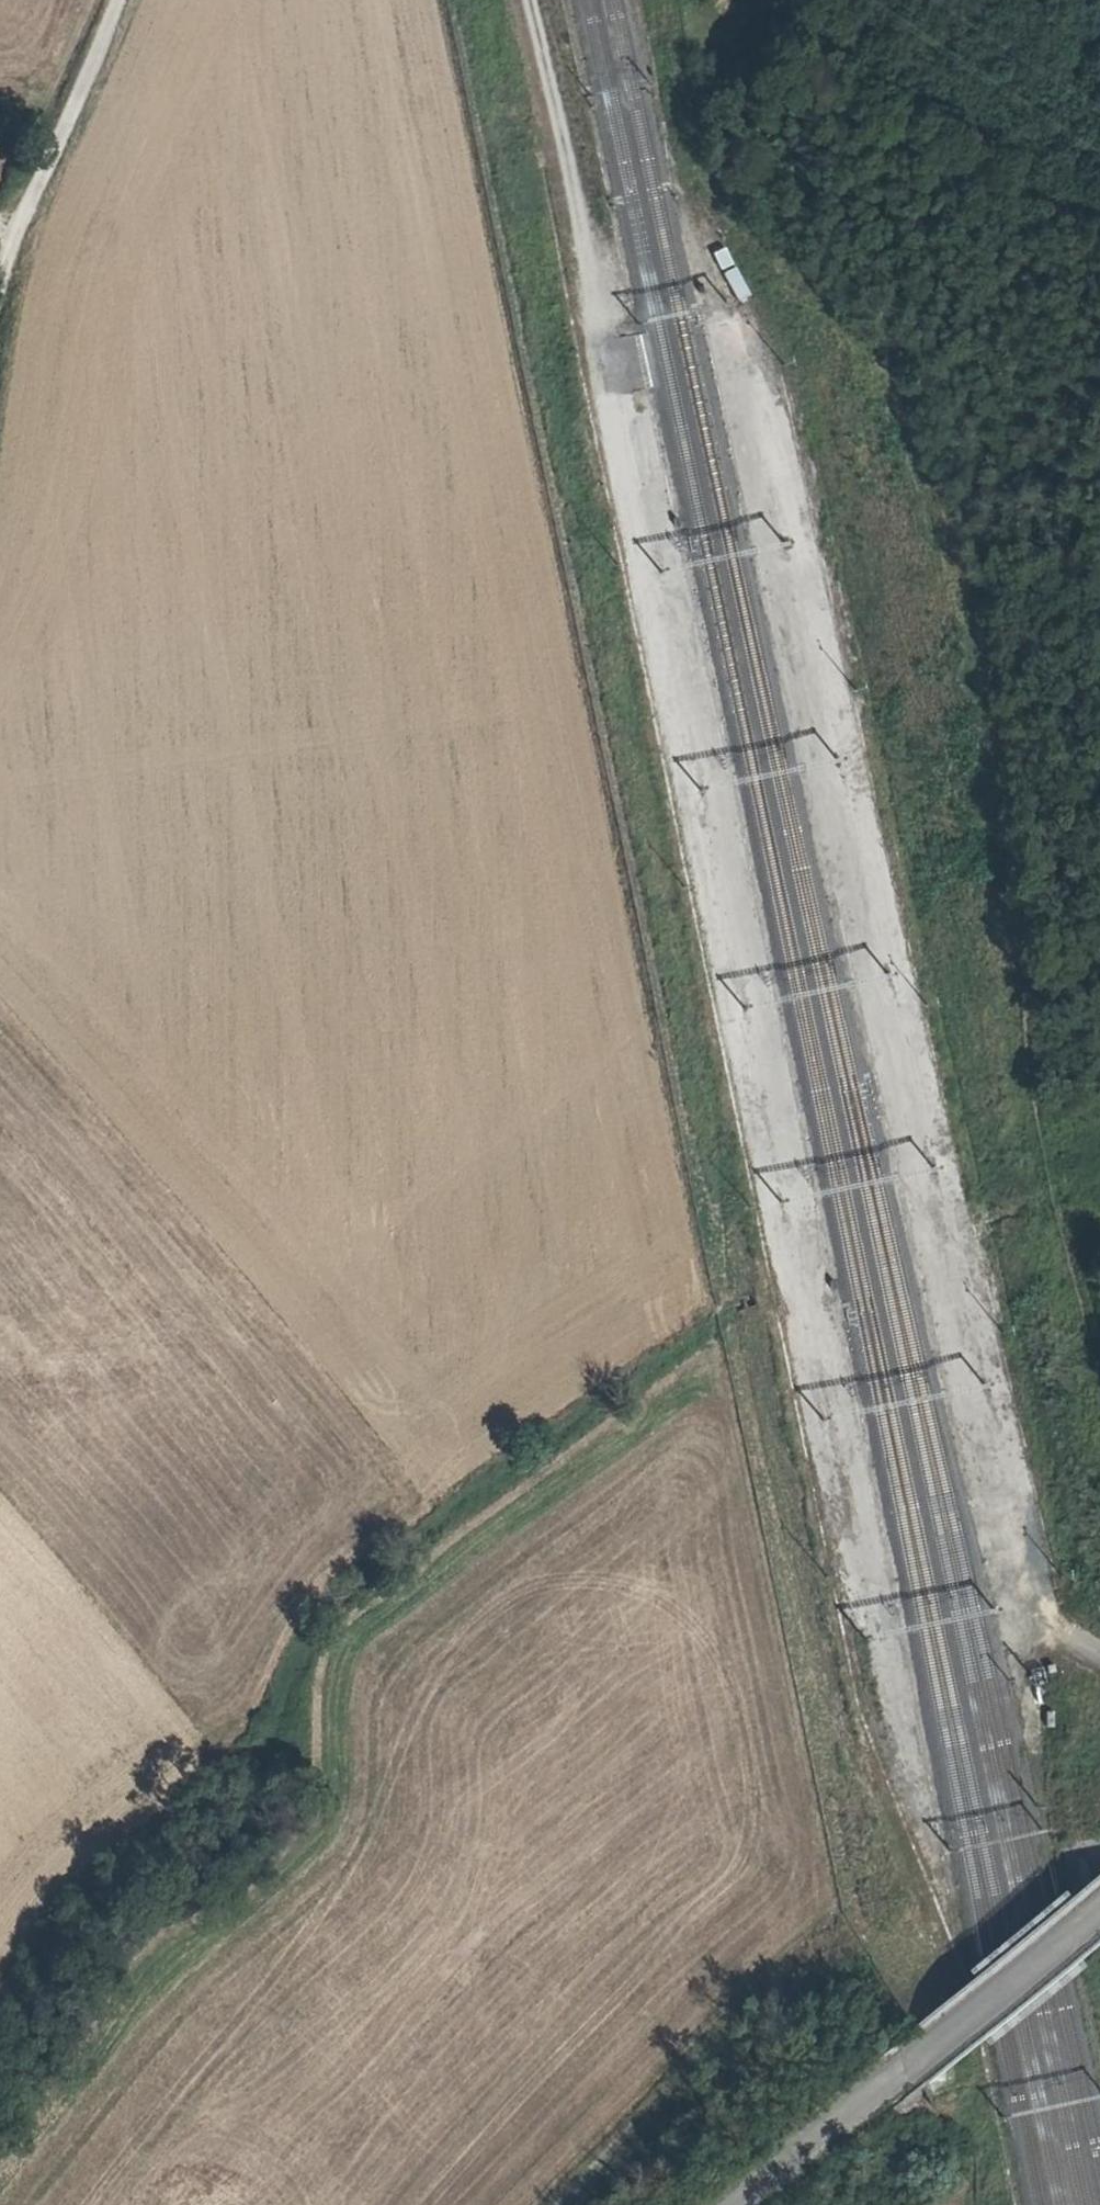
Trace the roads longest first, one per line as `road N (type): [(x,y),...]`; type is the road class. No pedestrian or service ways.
road 1 (track): [(529,0),(588,251),(721,949),(876,1623)]
road 2 (track): [(0,511),(7,501),(7,387),(63,178),(128,0)]
road 3 (unclassified): [(738,2204),(1099,1909)]
road 4 (track): [(806,1950),(570,2204)]

